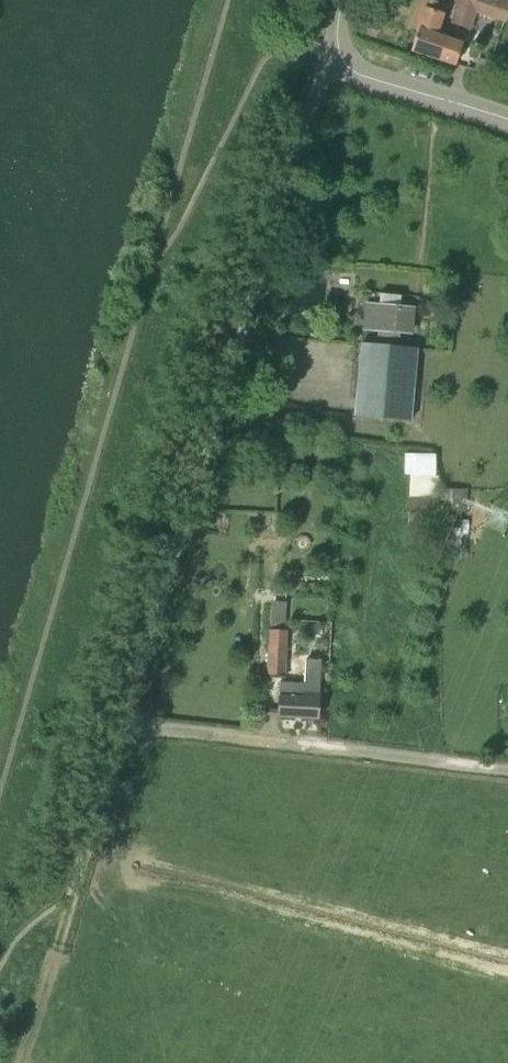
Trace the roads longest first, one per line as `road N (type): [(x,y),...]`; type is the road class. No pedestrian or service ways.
road 1 (track): [(340,55),(323,78),(67,905)]
road 2 (residential): [(507,767),(126,724)]
road 3 (tertiary): [(507,119),(350,69),(336,42),(348,0)]

